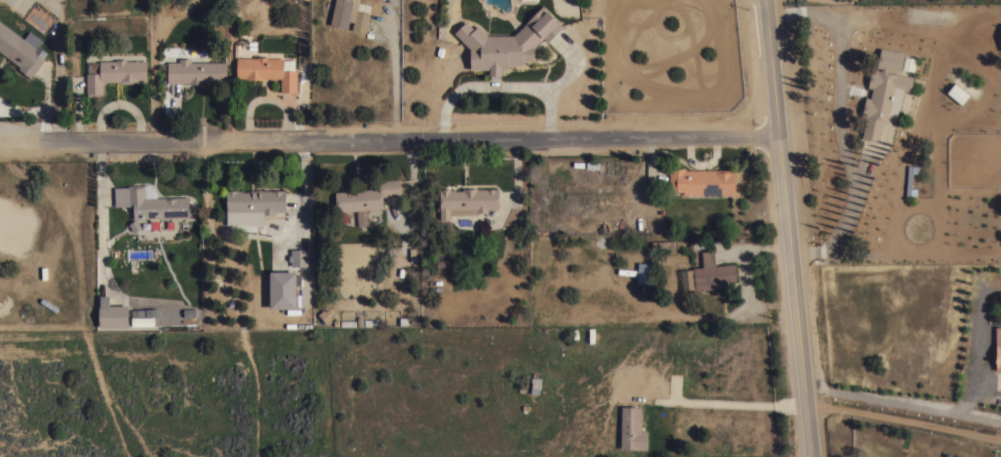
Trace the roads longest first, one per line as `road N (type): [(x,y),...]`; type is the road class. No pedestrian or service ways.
road 1 (residential): [(778,138),(0,141)]
road 2 (secondary): [(813,456),(765,0)]

